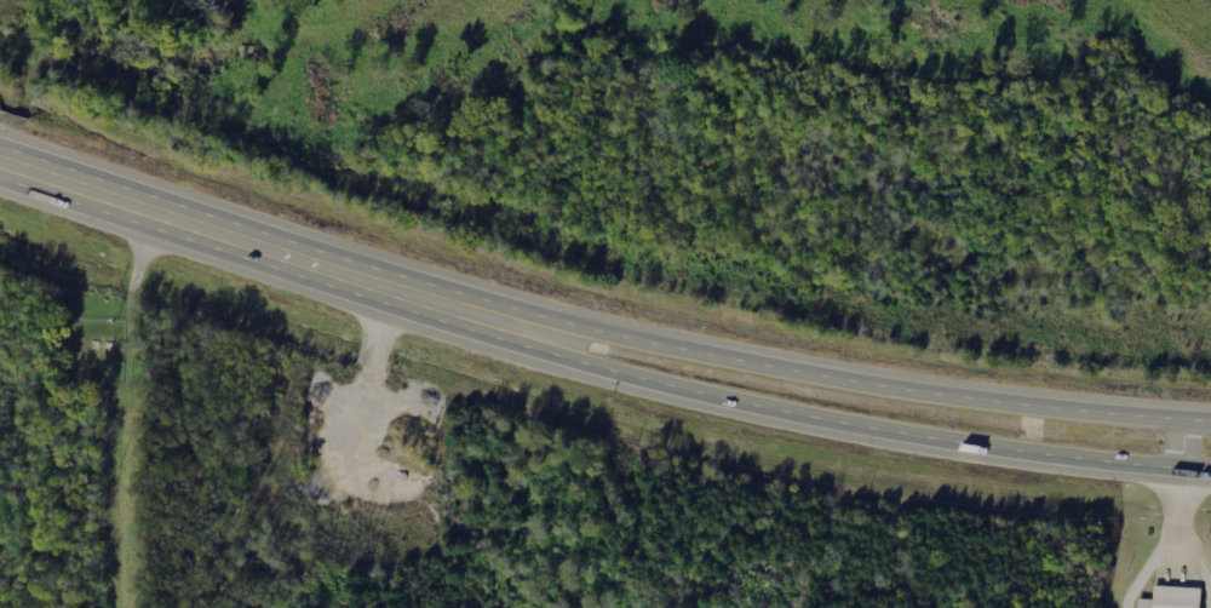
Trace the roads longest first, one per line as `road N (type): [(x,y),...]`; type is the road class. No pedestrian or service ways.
road 1 (trunk): [(463,314),(591,366),(780,409),(928,438),(1210,471)]
road 2 (trunk): [(1210,422),(994,403),(599,331),(463,314)]
road 3 (trunk): [(463,314),(0,161)]

